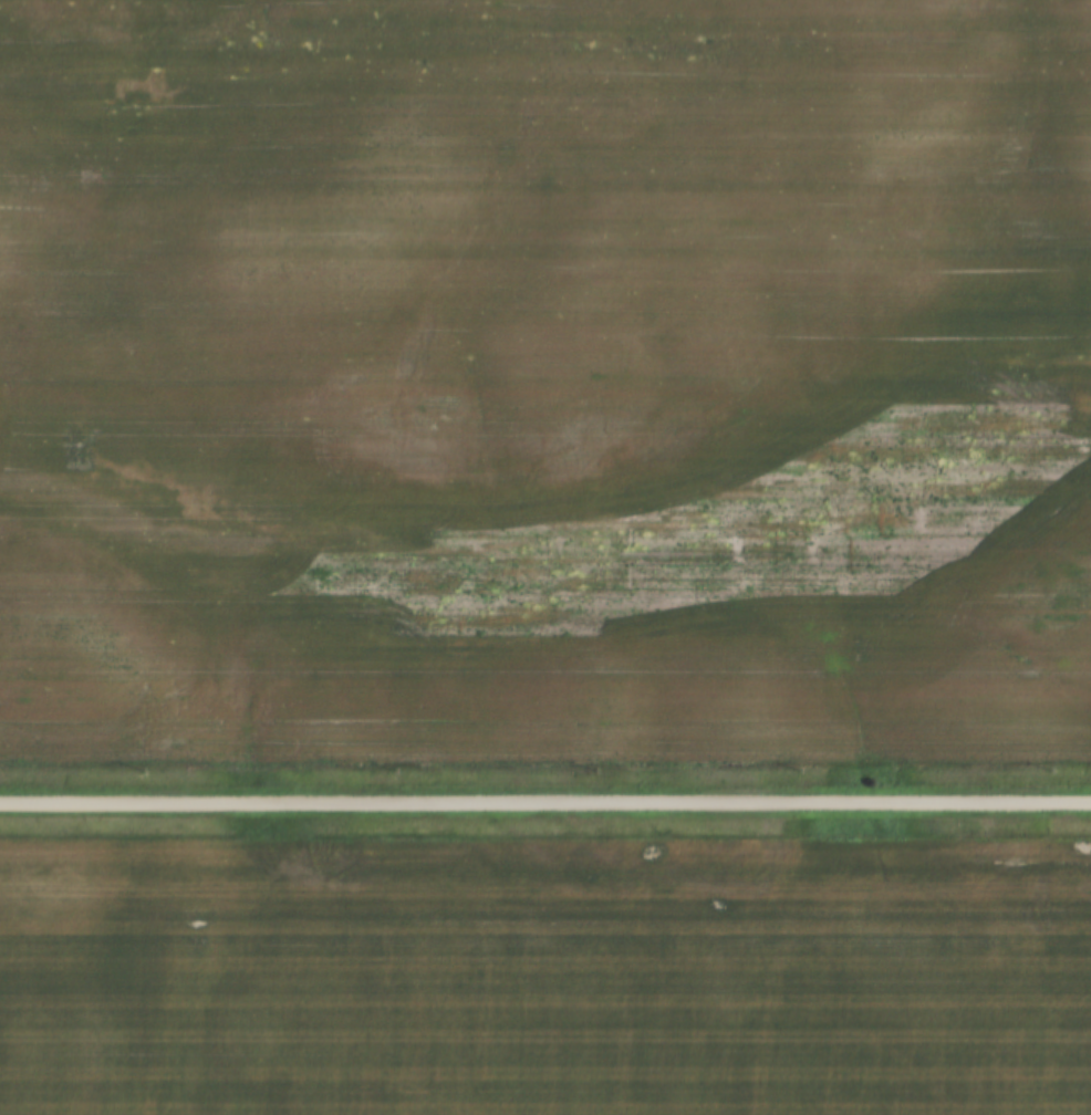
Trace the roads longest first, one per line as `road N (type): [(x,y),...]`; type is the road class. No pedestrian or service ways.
road 1 (residential): [(0,805),(1090,805)]

